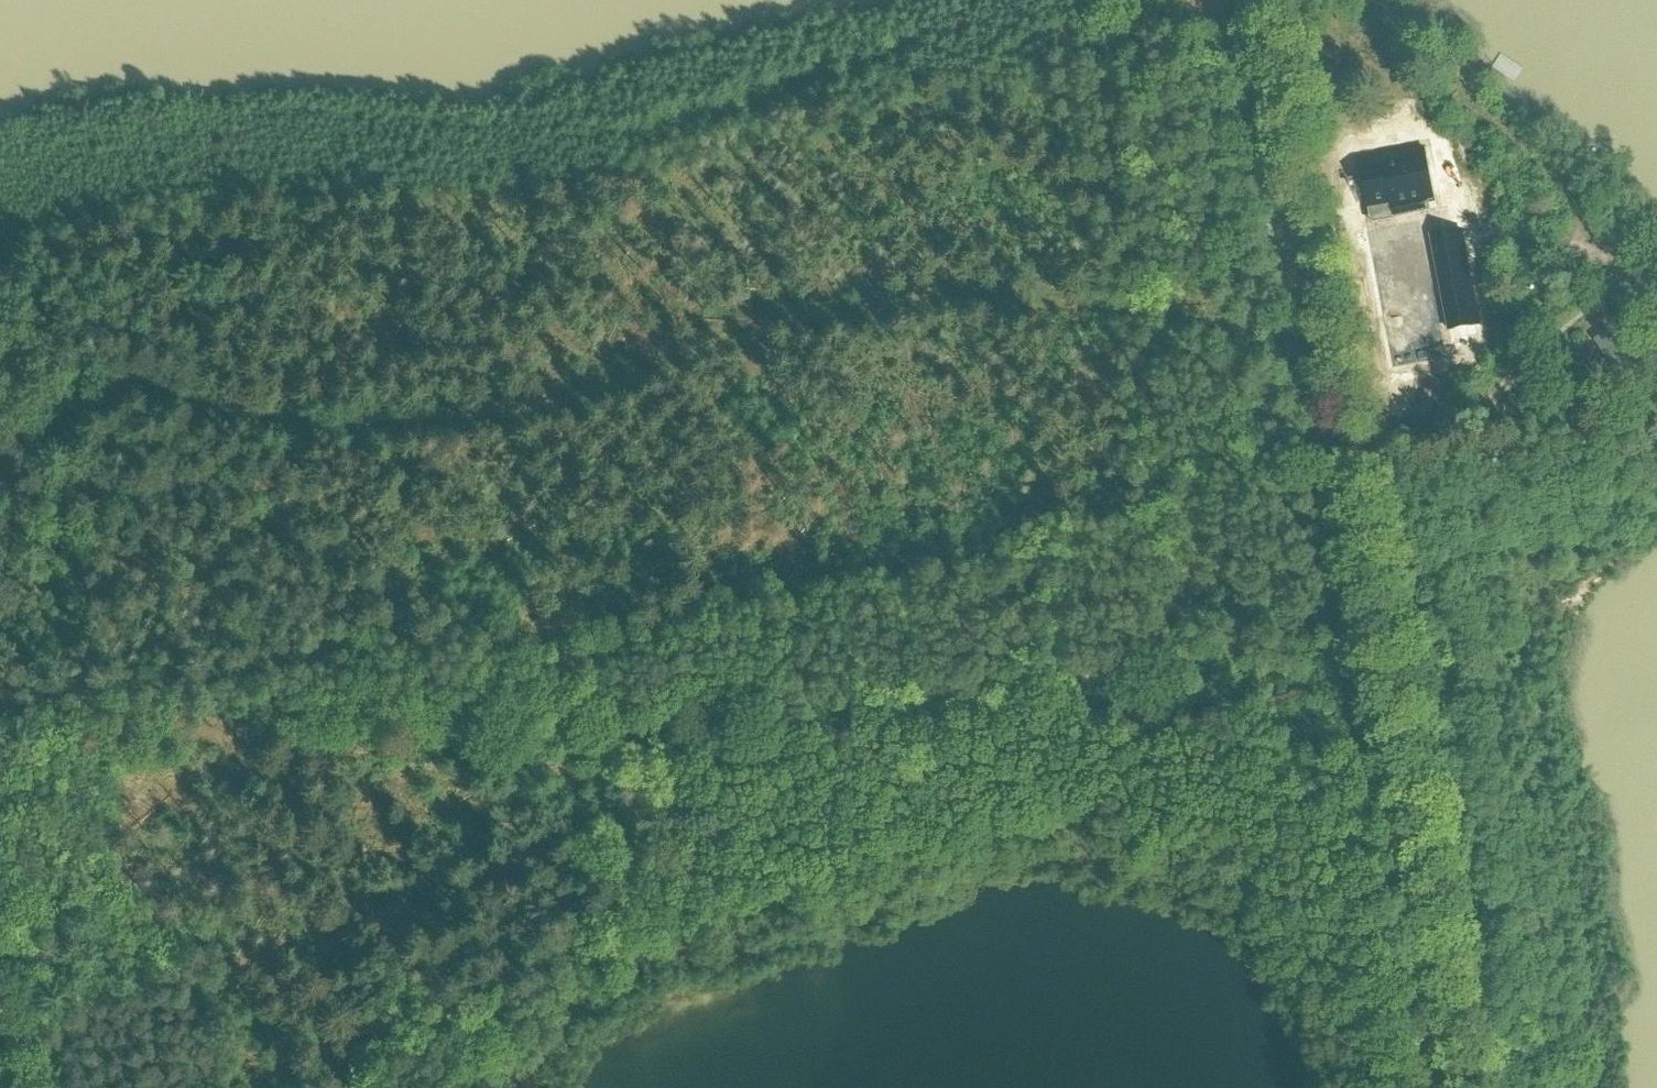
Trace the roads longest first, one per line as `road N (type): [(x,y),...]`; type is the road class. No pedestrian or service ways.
road 1 (track): [(1305,350),(1186,324),(1028,304),(876,306),(769,320),(547,406),(491,417),(298,430),(139,394),(75,415),(0,477)]
road 2 (unclassified): [(1445,1087),(1305,350)]
road 3 (track): [(0,914),(39,1087)]

